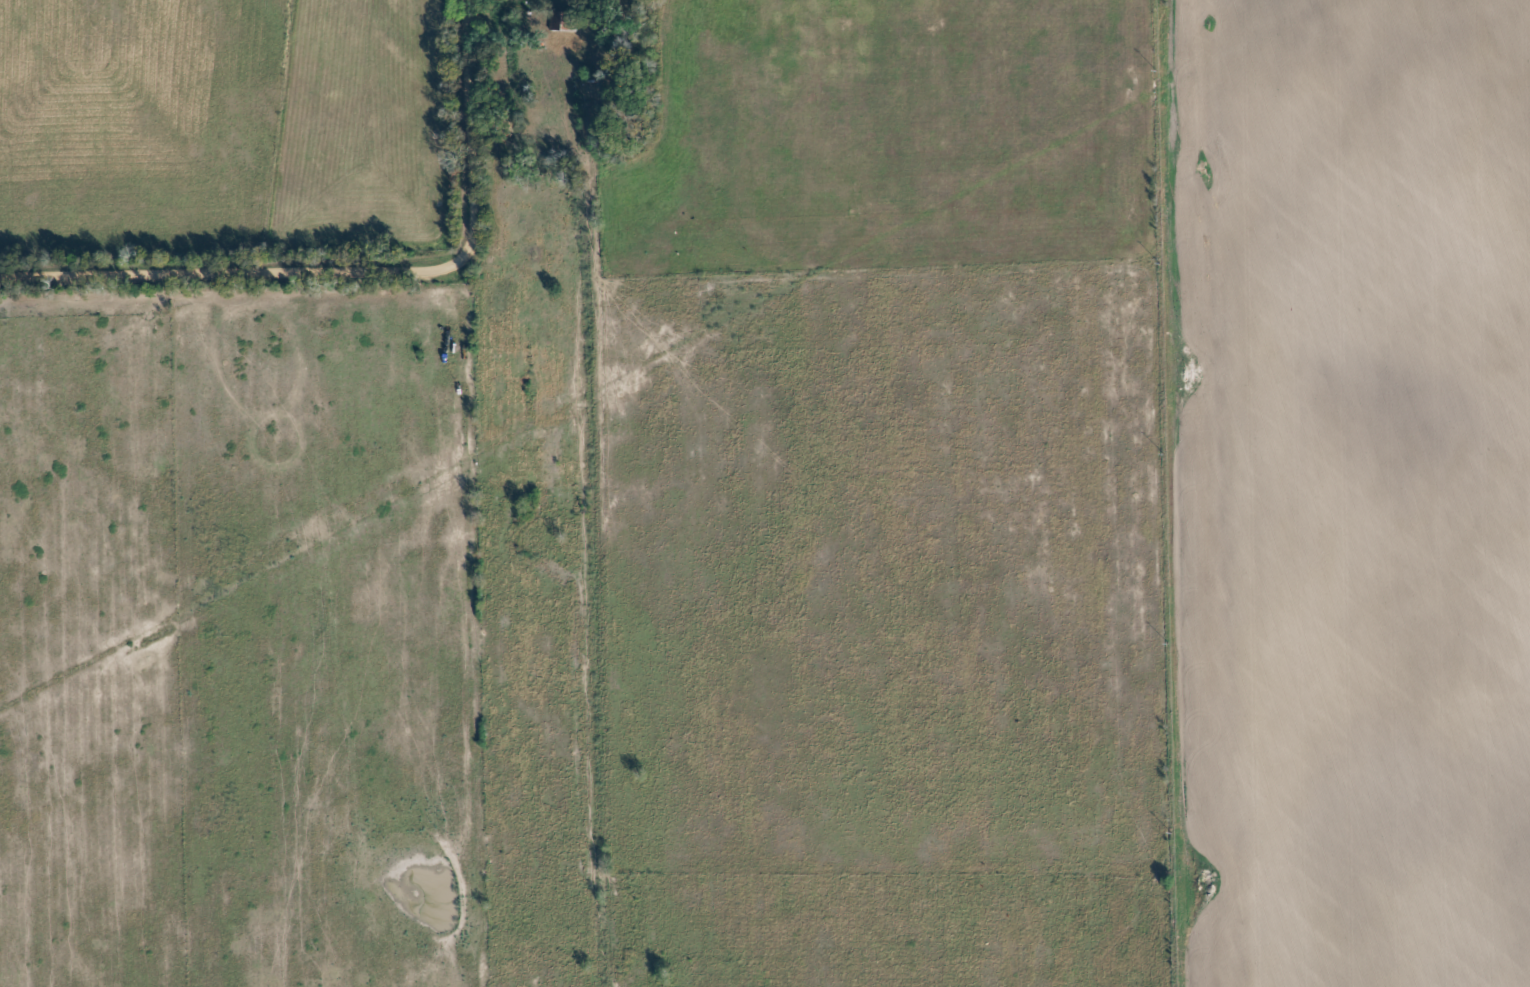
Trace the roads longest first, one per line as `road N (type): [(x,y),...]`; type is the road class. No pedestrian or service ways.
road 1 (residential): [(469,0),(478,240),(462,257),(438,269),(0,273)]

